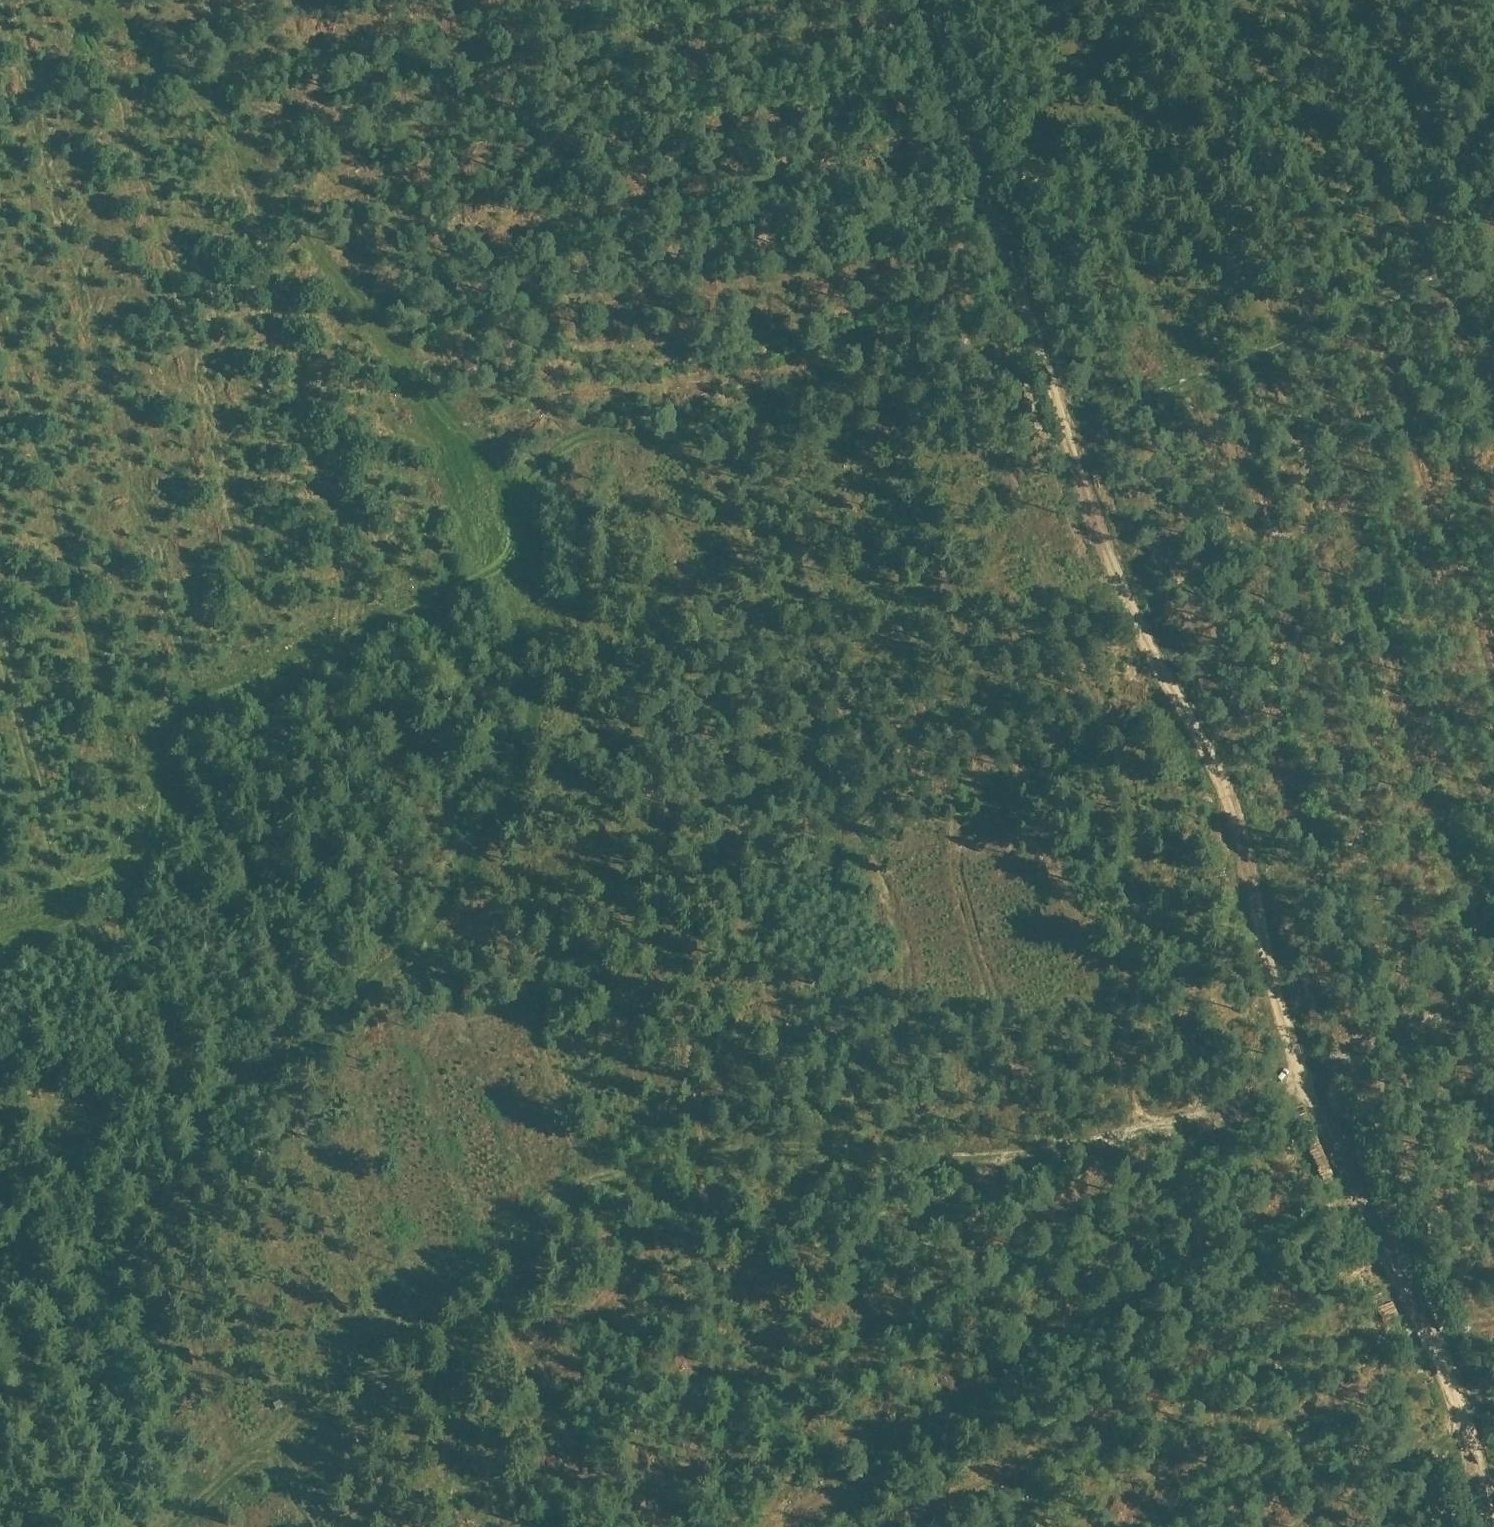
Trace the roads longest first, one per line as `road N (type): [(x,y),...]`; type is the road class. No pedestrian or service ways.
road 1 (track): [(1493,1506),(1456,1397),(1303,1091),(1214,768),(913,0)]
road 2 (track): [(1493,256),(1087,442)]

